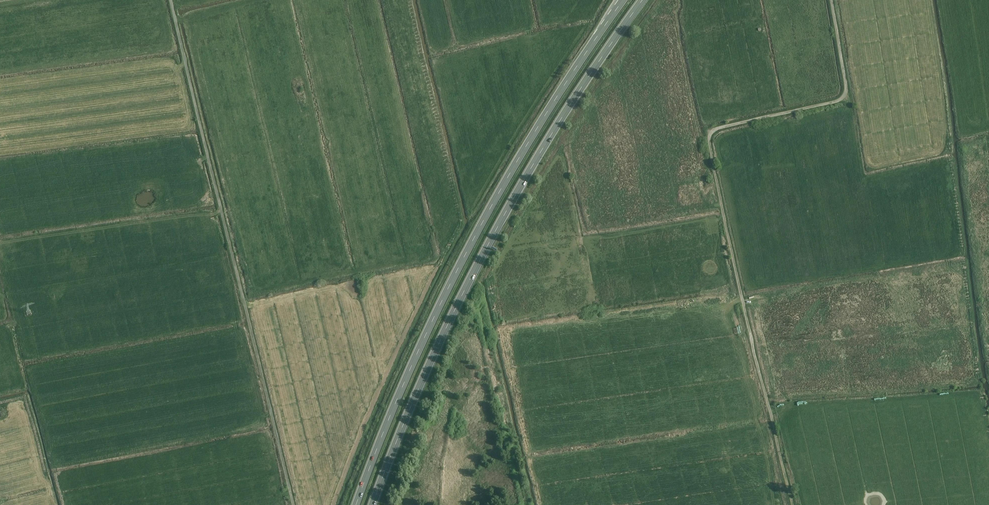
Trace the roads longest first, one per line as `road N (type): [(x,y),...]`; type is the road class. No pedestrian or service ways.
road 1 (track): [(831,0),(846,93),(718,127),(709,140),(793,504)]
road 2 (motorway): [(373,504),(479,262),(549,138),(643,0)]
road 3 (motorway): [(624,0),(475,236),(356,504)]
road 4 (track): [(172,0),(294,504)]

